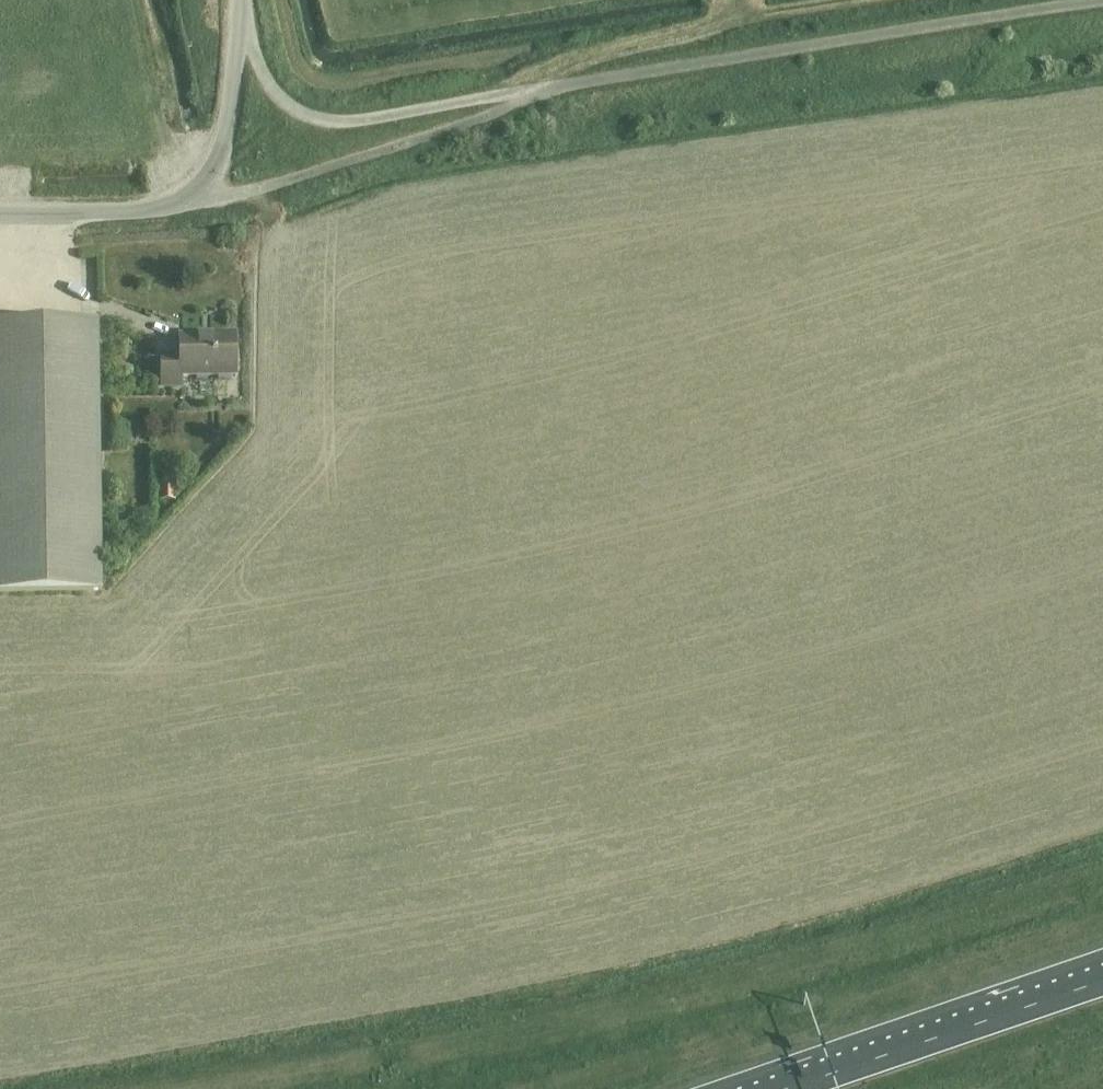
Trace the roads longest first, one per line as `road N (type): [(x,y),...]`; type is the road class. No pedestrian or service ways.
road 1 (unclassified): [(566,84),(1102,2)]
road 2 (unclassified): [(187,205),(278,183),(566,84)]
road 3 (unclassified): [(566,84),(332,122),(303,115),(268,89),(245,26)]
road 4 (trunk): [(1102,981),(790,1088)]
road 5 (unclassified): [(187,205),(216,167),(245,26)]
road 6 (unclassified): [(187,205),(0,215)]

